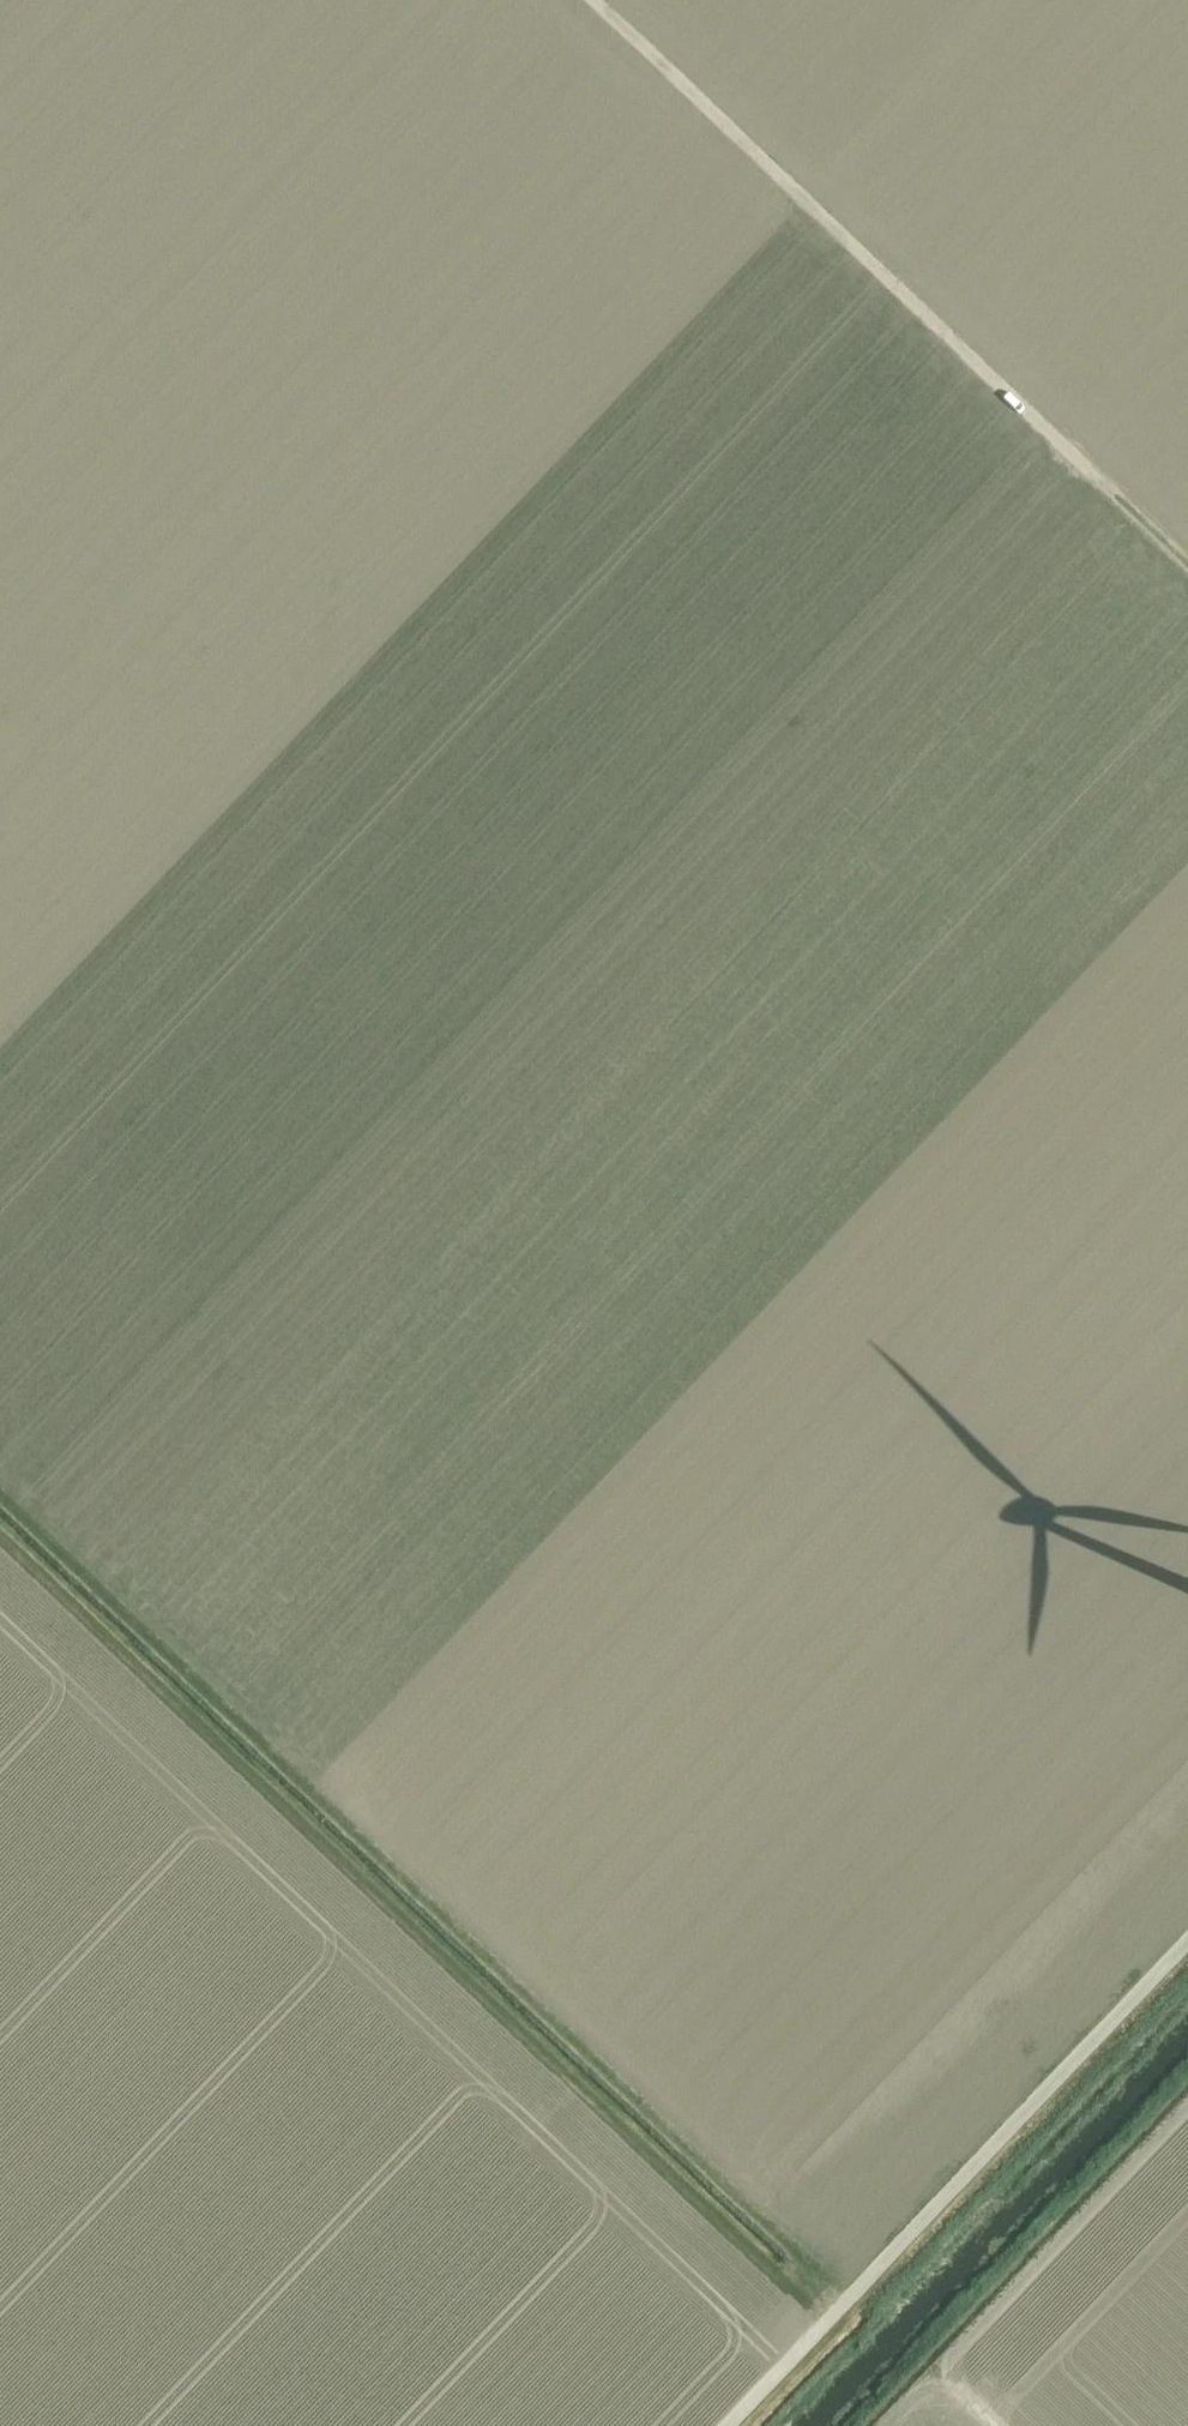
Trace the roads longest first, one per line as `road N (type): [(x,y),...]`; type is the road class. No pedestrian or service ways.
road 1 (track): [(1187,1938),(724,2425)]

